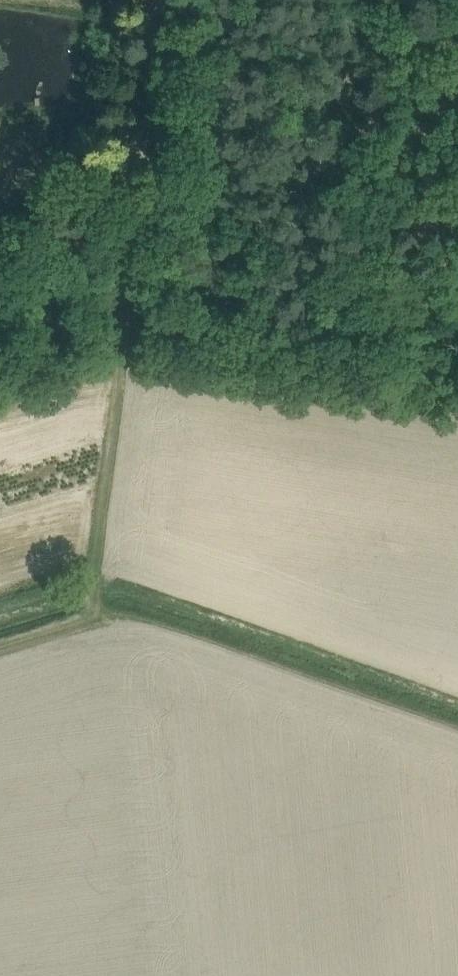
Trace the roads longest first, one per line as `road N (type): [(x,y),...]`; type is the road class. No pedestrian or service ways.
road 1 (track): [(167,0),(98,615),(81,628),(0,652)]

